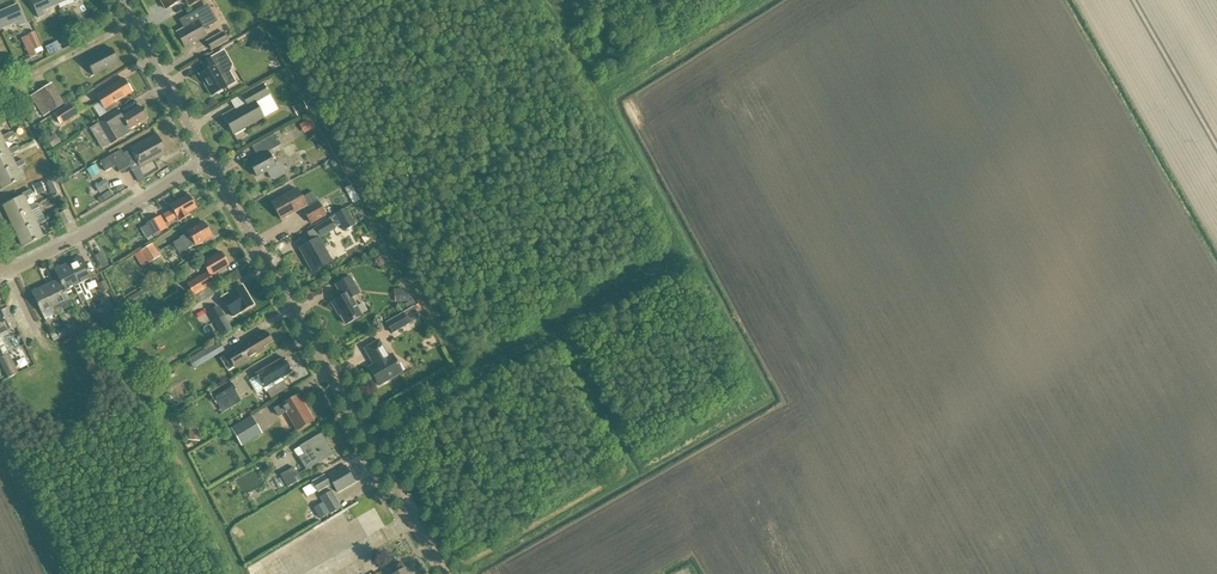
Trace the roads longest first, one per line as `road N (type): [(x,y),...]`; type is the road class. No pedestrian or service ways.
road 1 (tertiary): [(442,573),(210,161)]
road 2 (track): [(360,431),(586,303)]
road 3 (residential): [(8,273),(210,161)]
road 4 (tertiary): [(210,161),(119,0)]

